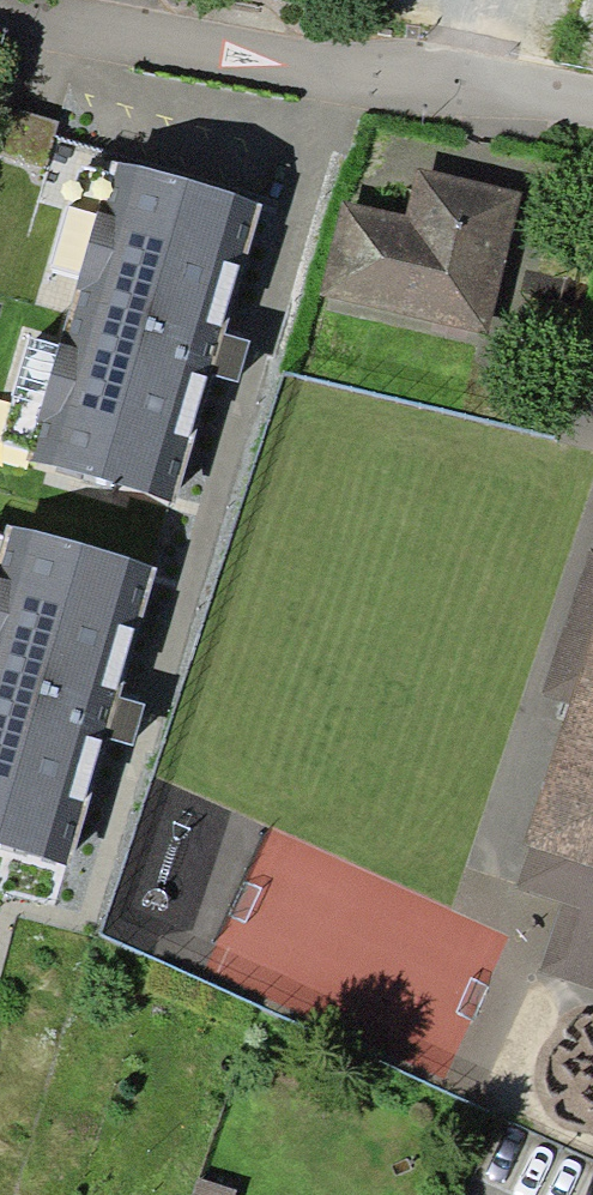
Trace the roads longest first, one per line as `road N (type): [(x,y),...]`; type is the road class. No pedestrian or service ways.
road 1 (residential): [(145,0),(592,108)]

